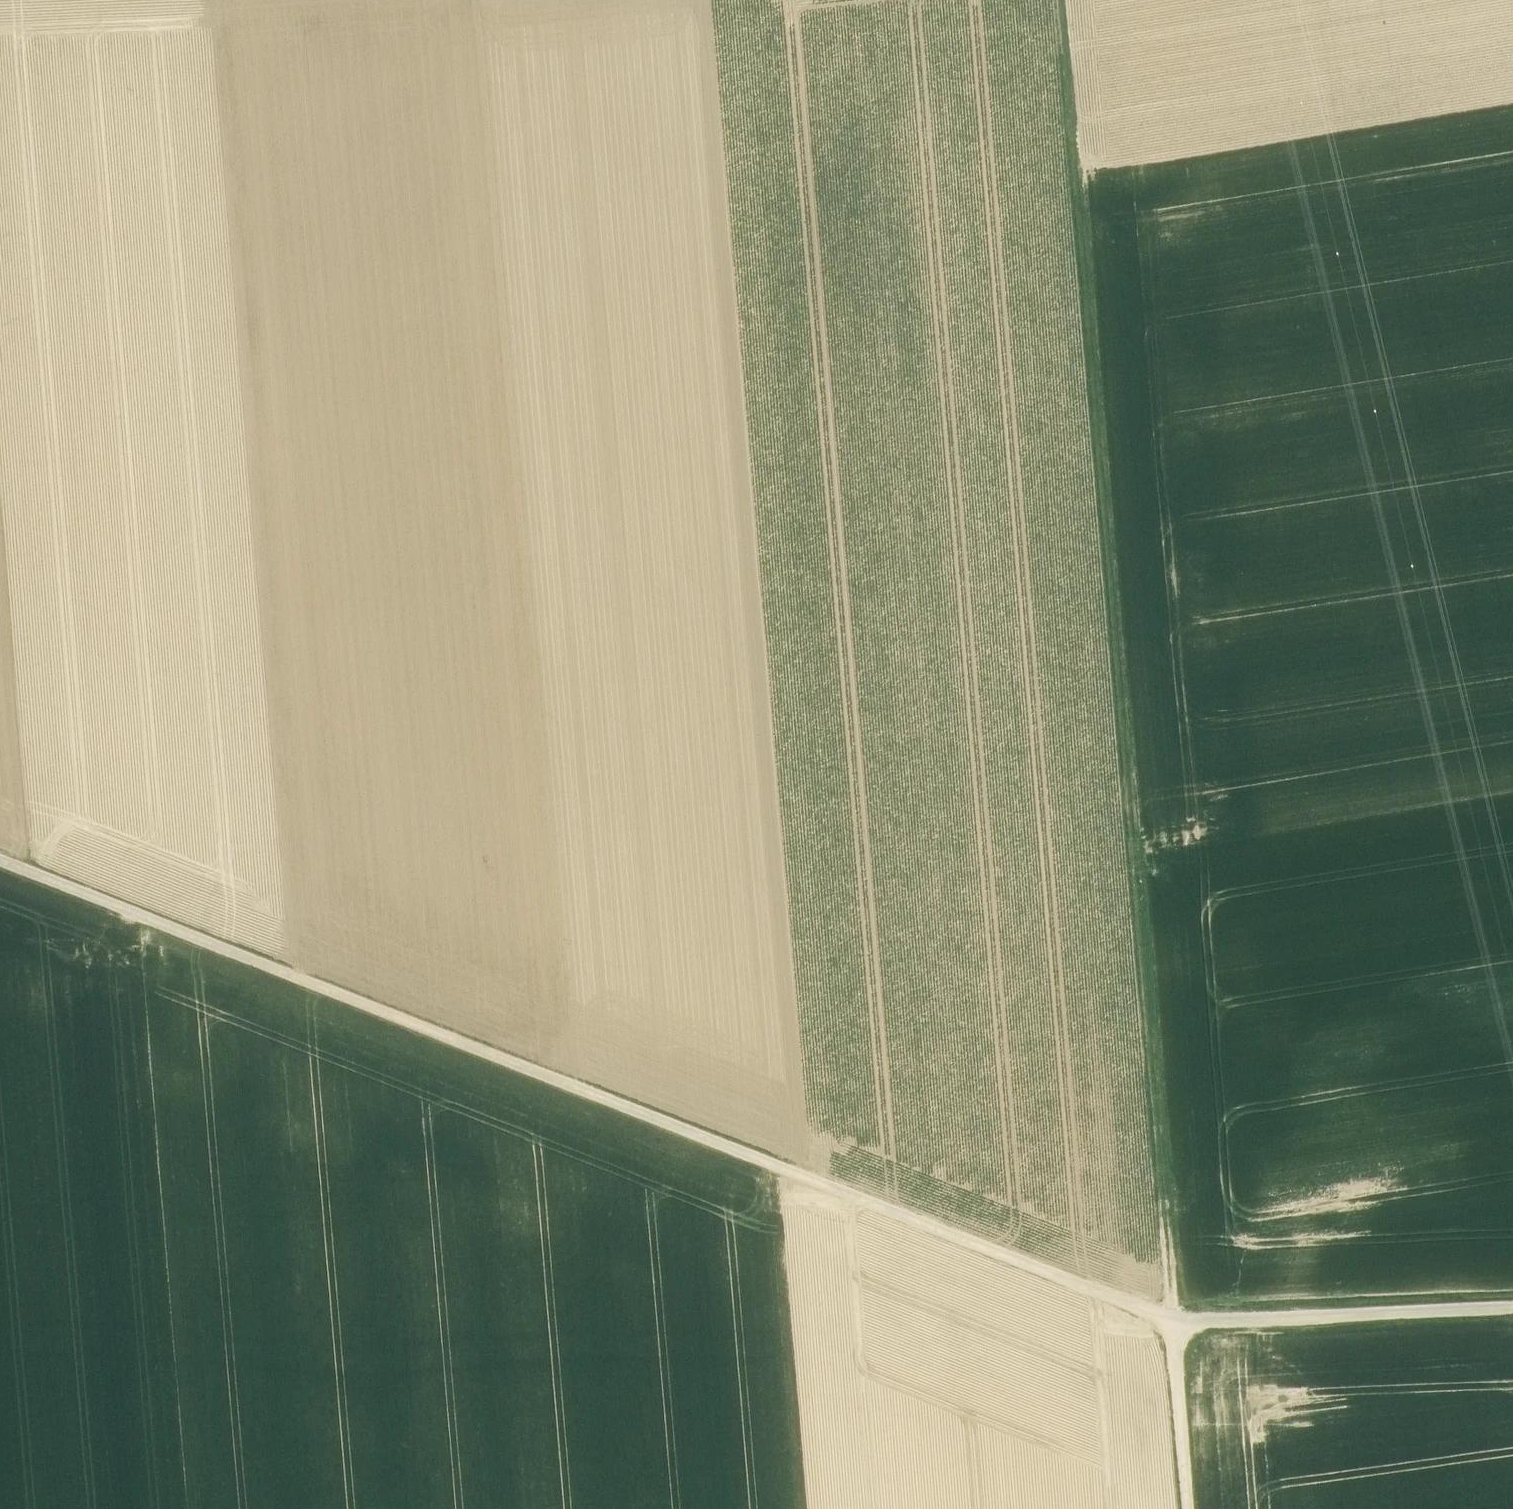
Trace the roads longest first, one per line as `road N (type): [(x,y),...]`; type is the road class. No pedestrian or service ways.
road 1 (track): [(1173,1323),(1059,0)]
road 2 (track): [(1173,1323),(0,860)]
road 3 (track): [(1173,1323),(1512,1306)]
road 4 (track): [(1189,1508),(1173,1323)]

